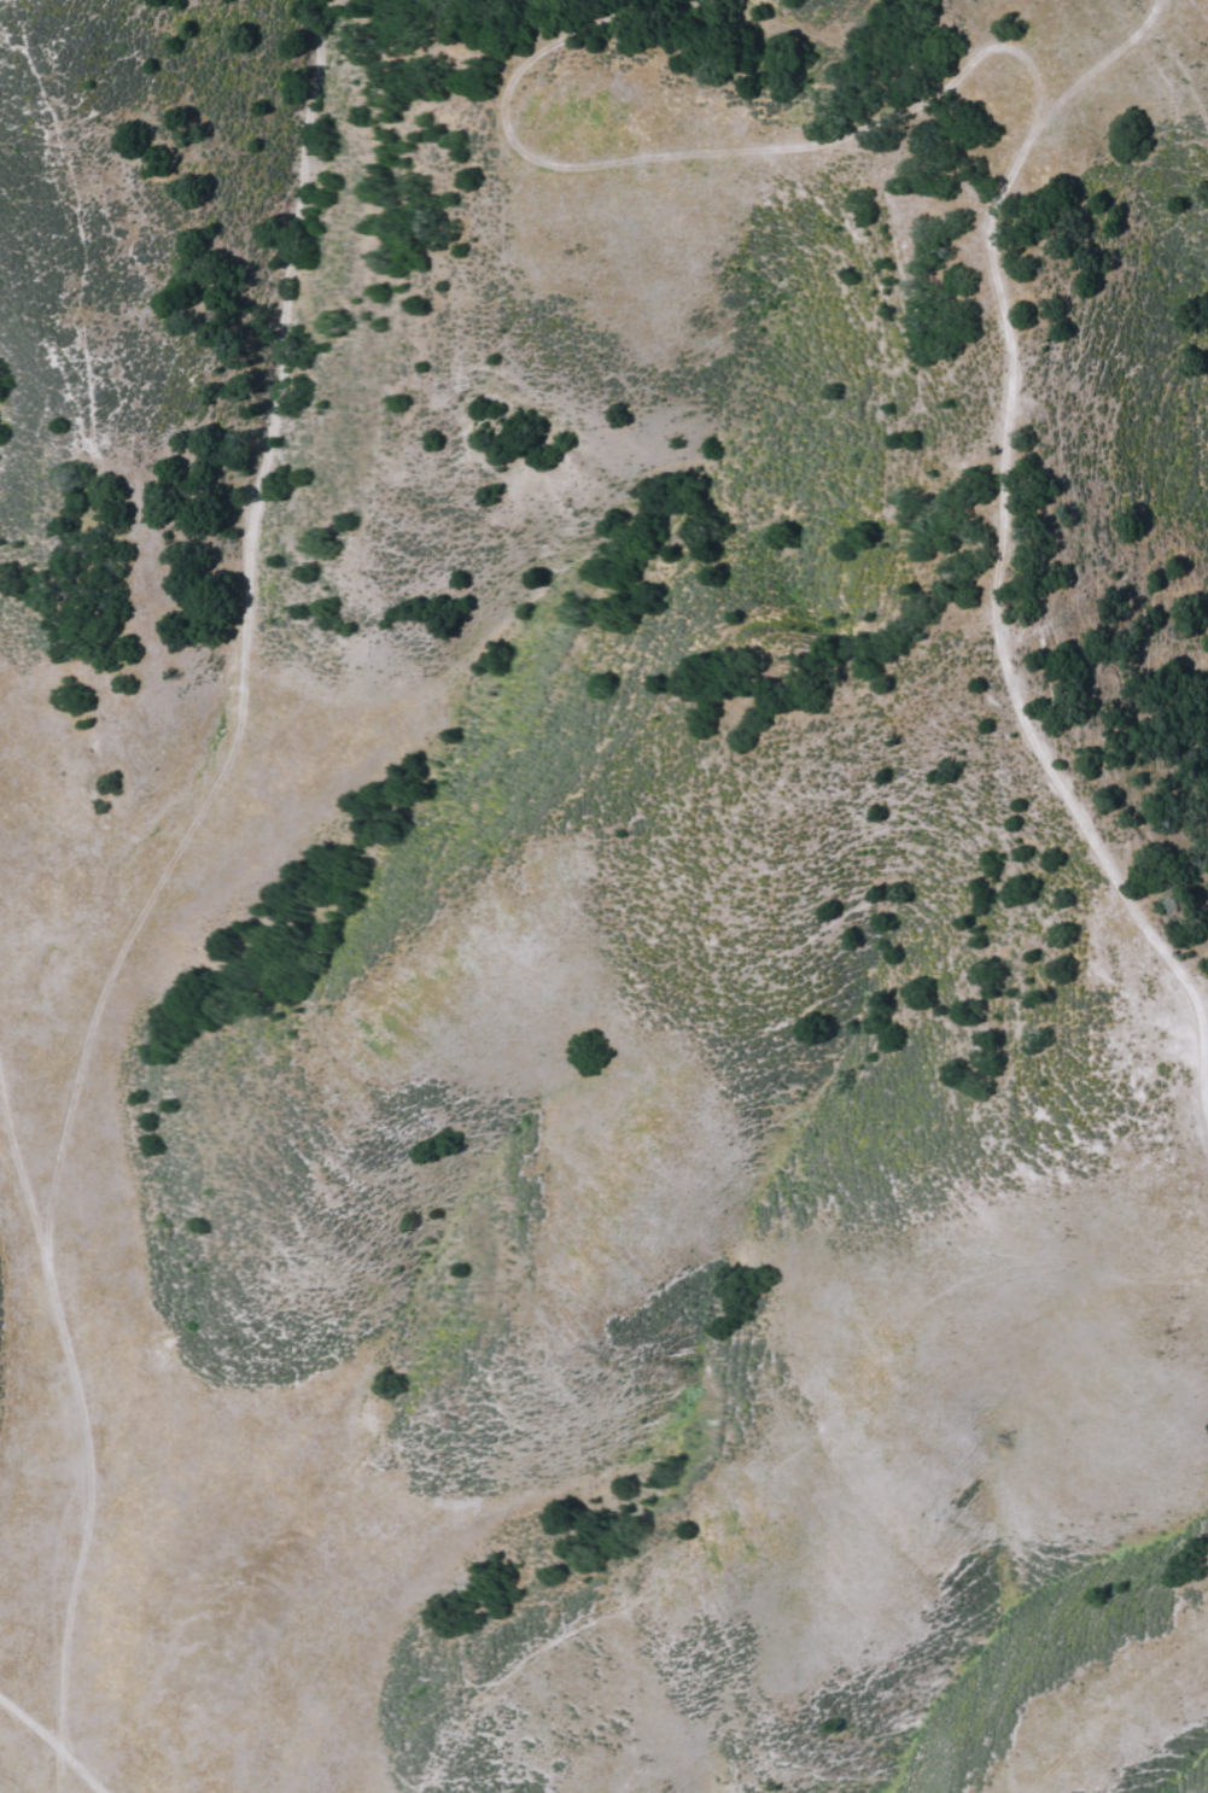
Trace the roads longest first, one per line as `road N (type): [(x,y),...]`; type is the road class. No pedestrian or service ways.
road 1 (residential): [(1207,1110),(1204,1021),(1195,988),(1074,798),(1019,695),(998,627),(1015,327),(996,222),(1020,153),(1076,86),(1082,62),(1039,37),(990,45),(947,87),(821,140),(640,147),(566,159),(545,157),(521,138),(512,117),(513,88),(542,40),(636,6),(694,0)]
road 2 (residential): [(309,0),(244,539),(244,707),(220,781),(113,966),(53,1190),(47,1238),(88,1413),(92,1478),(70,1616),(72,1747)]
road 3 (residential): [(0,1694),(118,1792)]

